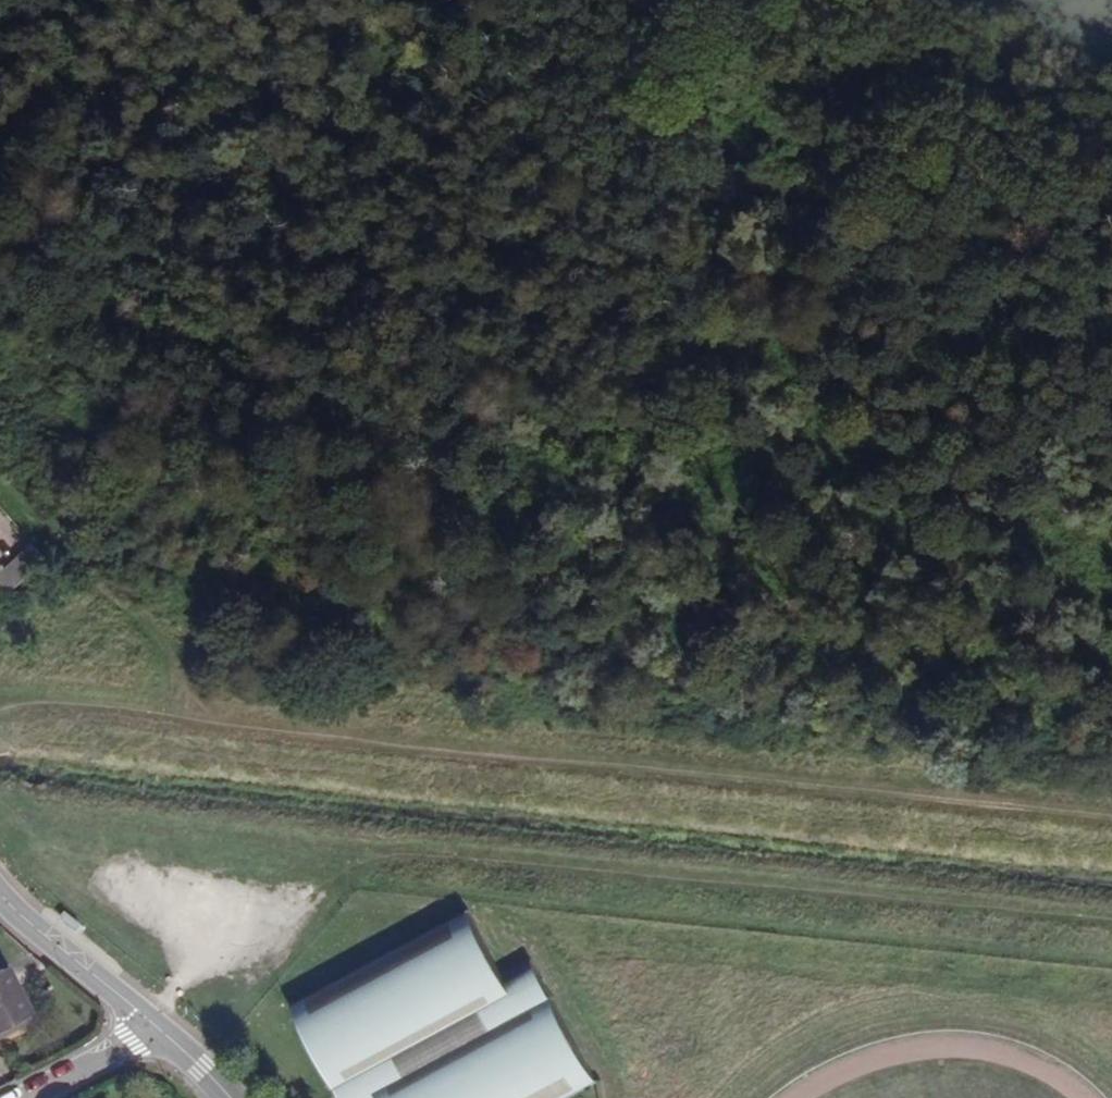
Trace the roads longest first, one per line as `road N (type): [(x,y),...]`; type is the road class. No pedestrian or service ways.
road 1 (unclassified): [(0,898),(154,1026)]
road 2 (residential): [(154,1026),(24,1097)]

